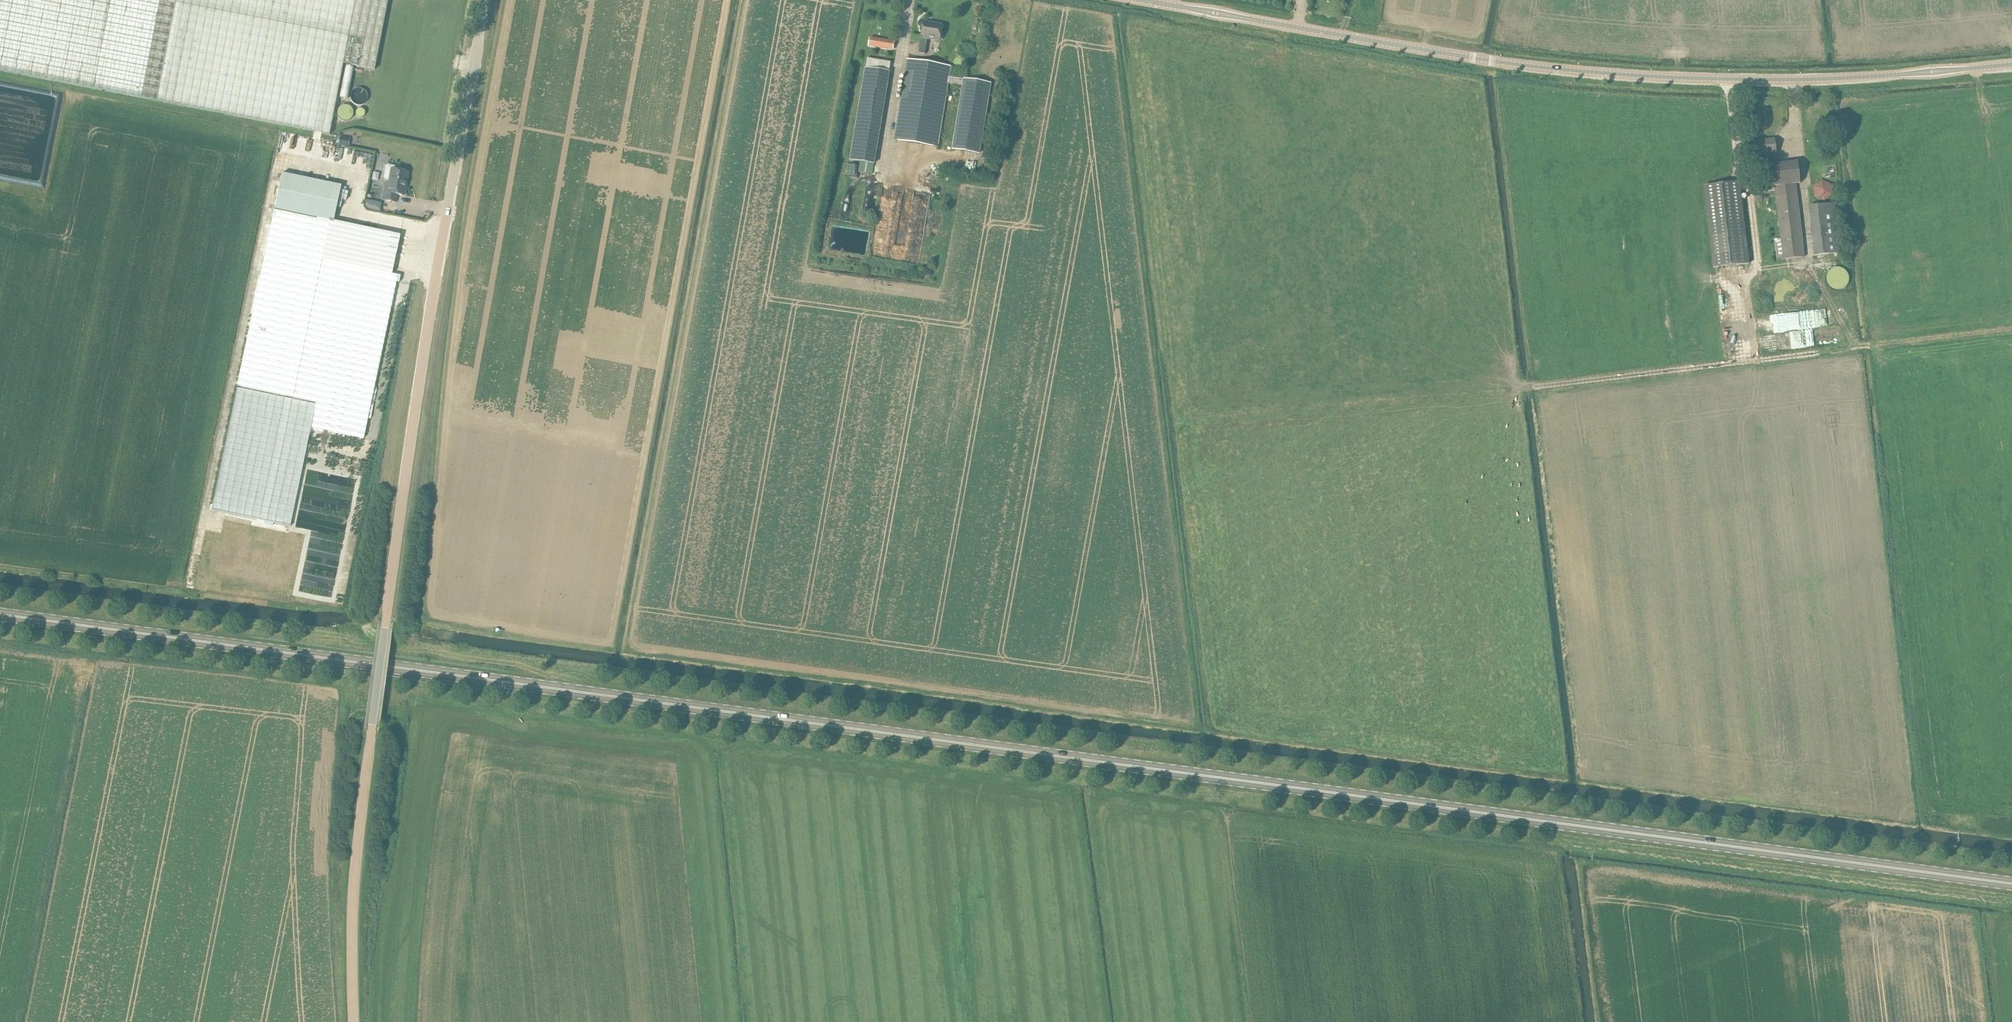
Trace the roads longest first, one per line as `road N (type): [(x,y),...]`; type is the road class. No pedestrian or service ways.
road 1 (primary): [(2011,884),(0,614)]
road 2 (unclassified): [(355,1021),(353,922),(372,725),(484,0)]
road 3 (tertiary): [(1468,57),(1643,74),(2011,62)]
road 4 (tertiary): [(1468,57),(1144,0)]

